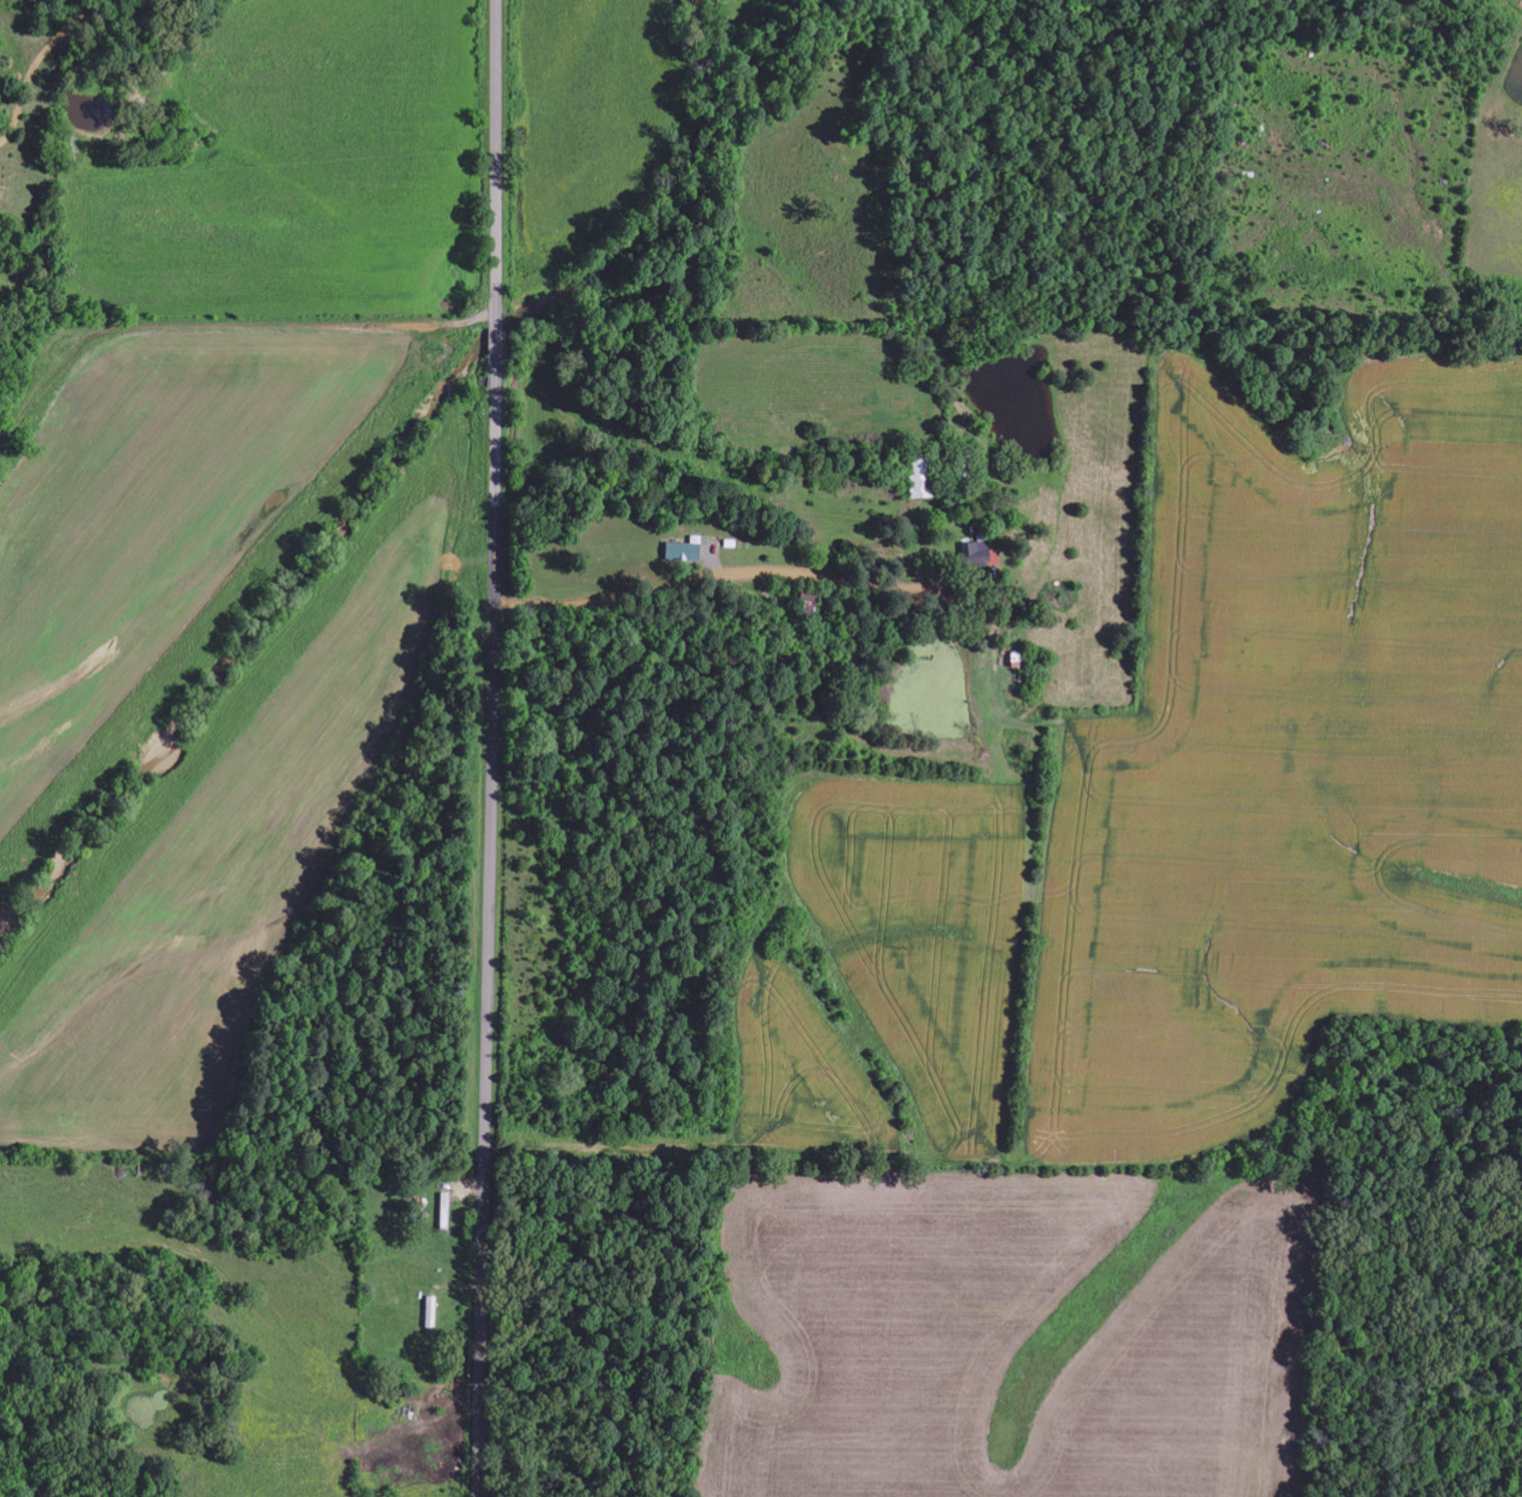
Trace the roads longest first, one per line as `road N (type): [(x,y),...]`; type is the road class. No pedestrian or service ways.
road 1 (tertiary): [(479,1496),(498,0)]
road 2 (residential): [(495,617),(711,576),(776,572),(861,584),(977,616)]

